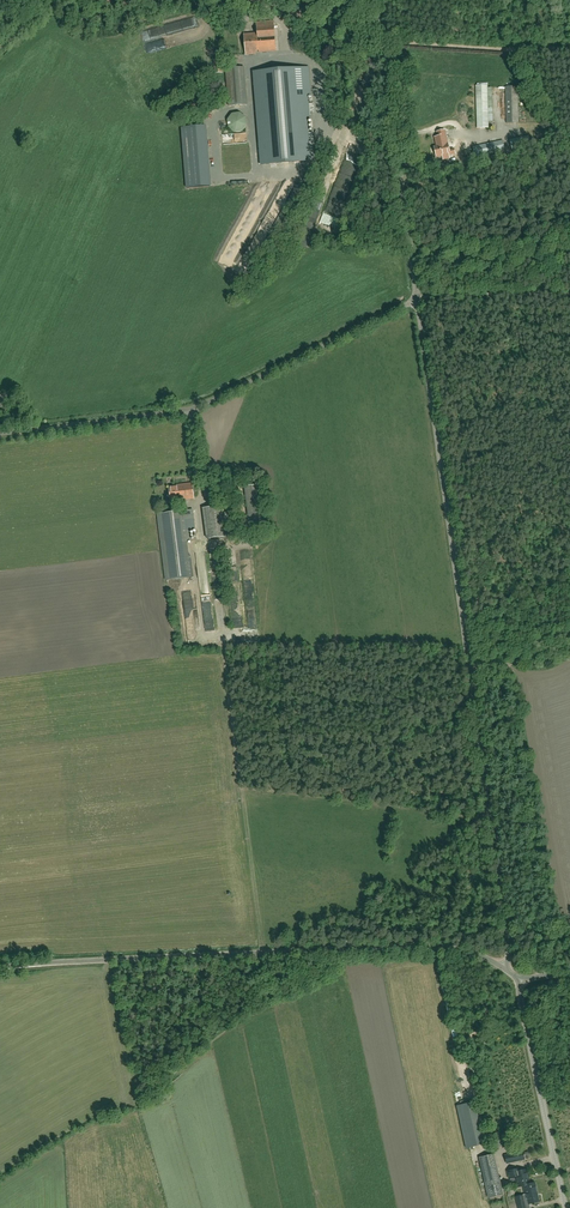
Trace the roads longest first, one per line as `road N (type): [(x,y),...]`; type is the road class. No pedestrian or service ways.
road 1 (tertiary): [(503,968),(510,946),(417,298)]
road 2 (unclassified): [(0,969),(425,946),(503,968)]
road 3 (unclassified): [(0,433),(192,409),(417,298)]
road 4 (tertiary): [(417,298),(382,40),(385,0)]
road 5 (tertiary): [(565,1207),(522,978)]
road 6 (track): [(417,298),(569,293)]
road 7 (track): [(513,50),(382,40)]
road 8 (track): [(513,50),(569,159)]

